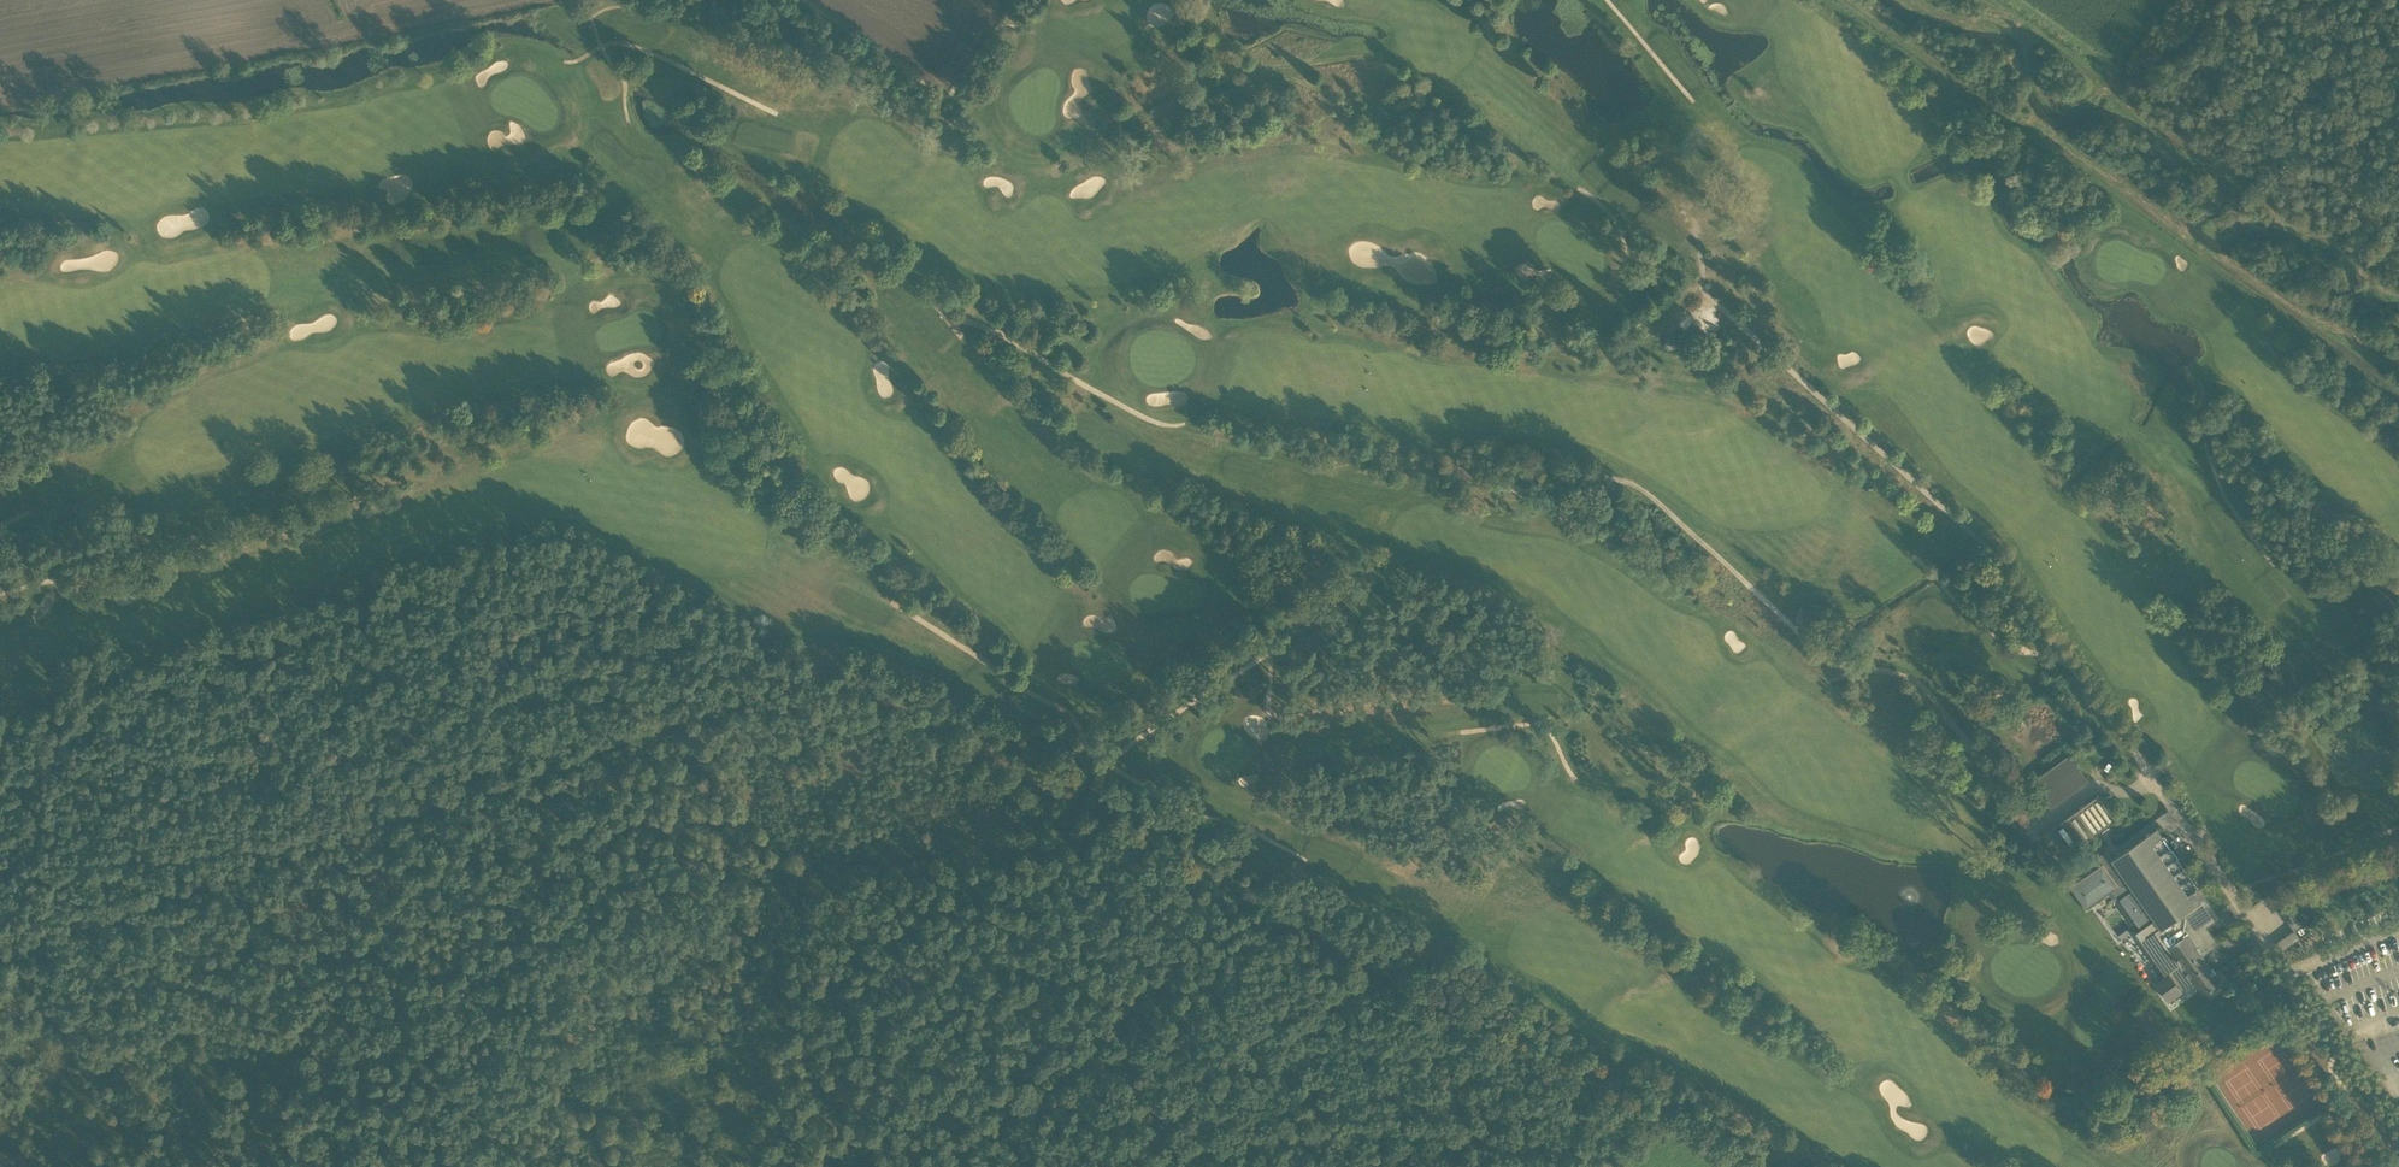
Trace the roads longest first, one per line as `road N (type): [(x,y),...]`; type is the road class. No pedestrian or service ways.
road 1 (track): [(2398,391),(1844,0)]
road 2 (track): [(2151,776),(2001,561),(1709,300)]
road 3 (track): [(1748,1166),(1282,912)]
road 4 (track): [(1992,0),(2261,186),(2281,213),(2330,237),(2398,294)]
road 5 (unclassified): [(2398,1135),(2151,776)]

